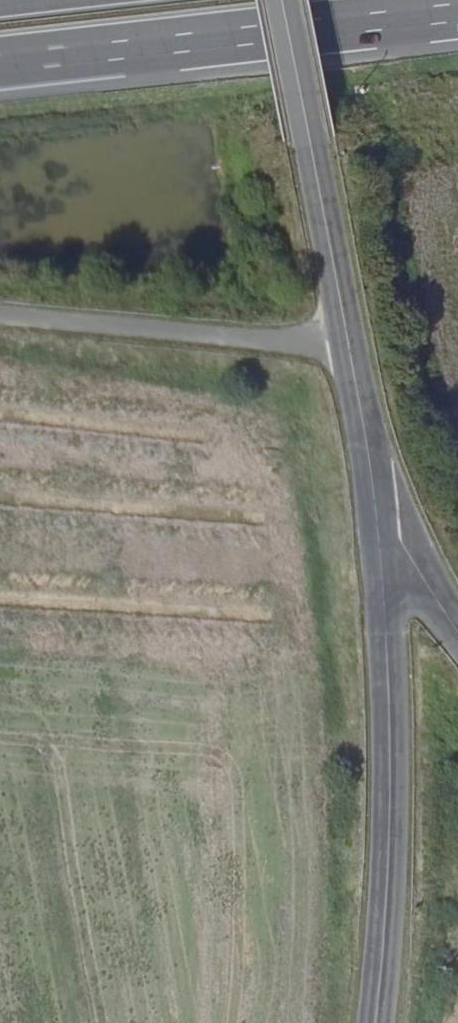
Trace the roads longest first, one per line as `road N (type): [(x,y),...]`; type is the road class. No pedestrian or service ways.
road 1 (tertiary): [(379,528),(353,329),(286,0)]
road 2 (tertiary): [(374,1022),(392,837),(379,528)]
road 3 (motorway): [(0,60),(457,9)]
road 4 (tertiary): [(379,528),(400,539),(457,625)]

